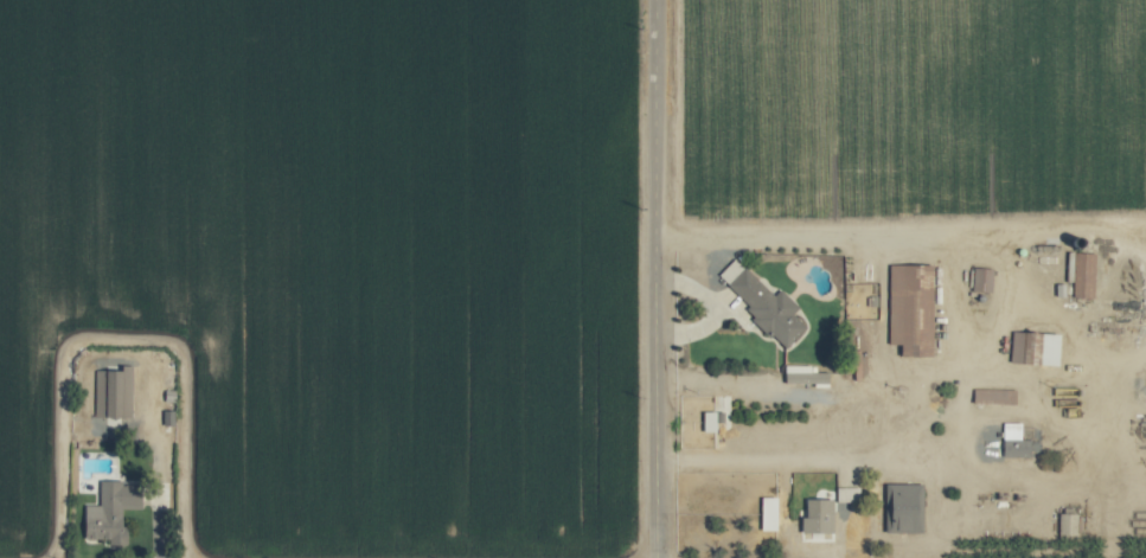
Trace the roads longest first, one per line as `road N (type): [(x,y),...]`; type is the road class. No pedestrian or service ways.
road 1 (residential): [(658,557),(658,0)]

